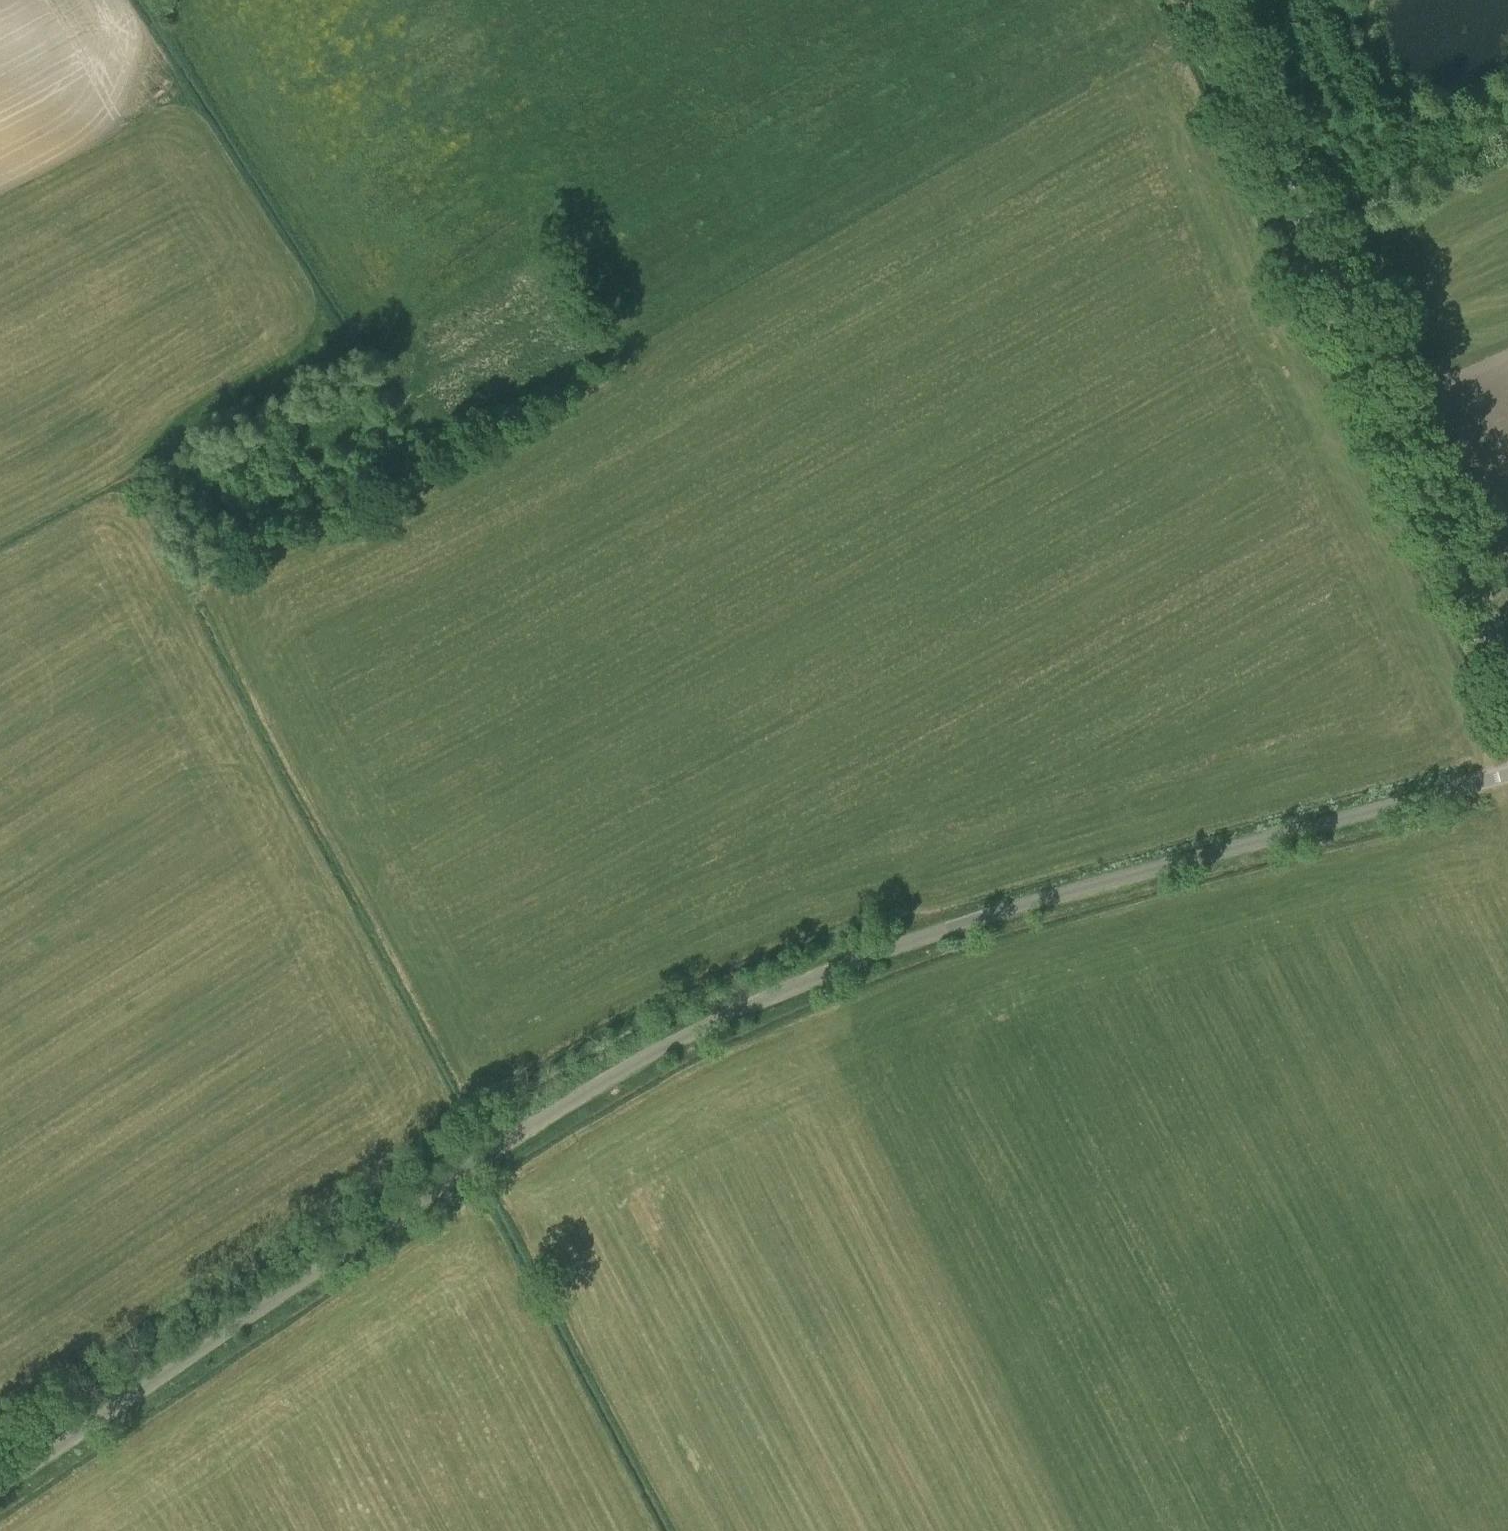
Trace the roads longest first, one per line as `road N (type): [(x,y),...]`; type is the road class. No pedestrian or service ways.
road 1 (unclassified): [(0,1484),(551,1114),(717,1019),(837,968),(1098,884),(1507,775)]
road 2 (tertiary): [(1507,663),(1203,0)]

